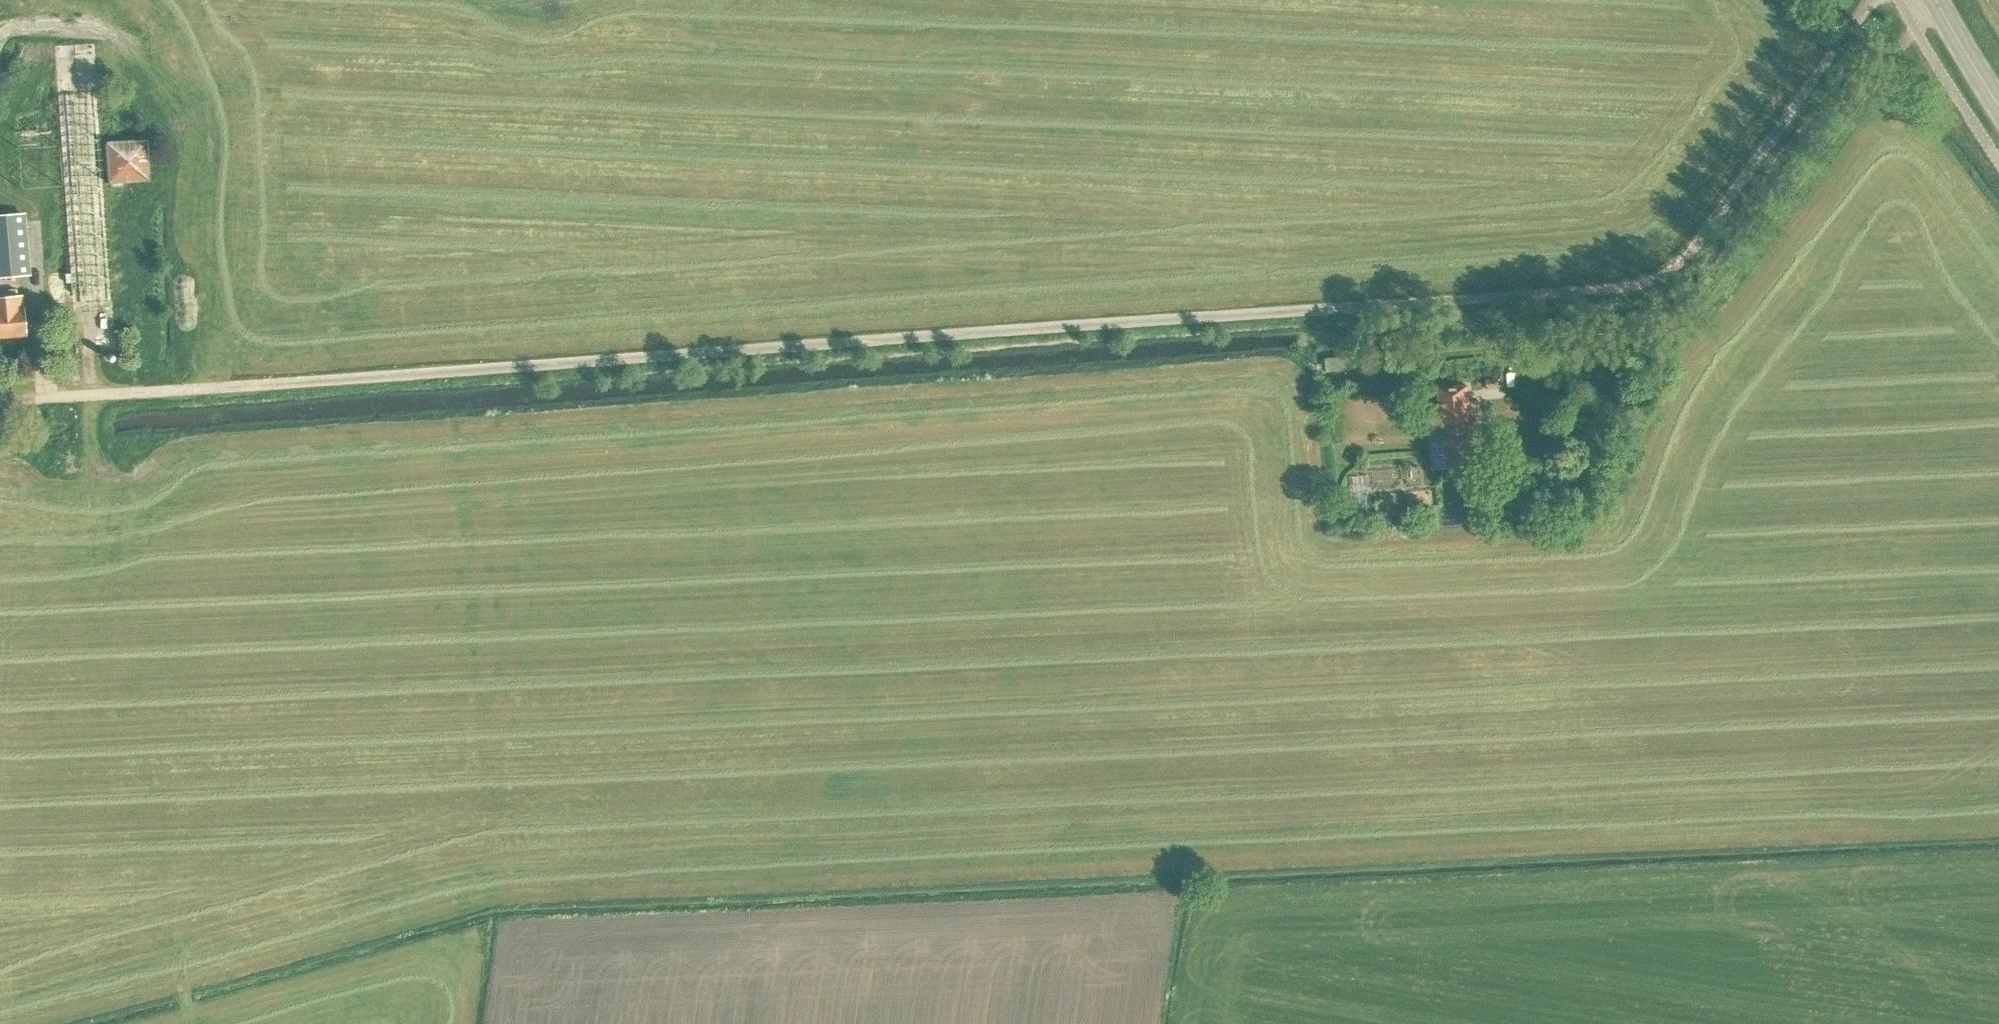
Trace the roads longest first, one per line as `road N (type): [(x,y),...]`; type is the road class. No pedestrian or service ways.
road 1 (unclassified): [(160,407),(1649,294),(1866,0)]

